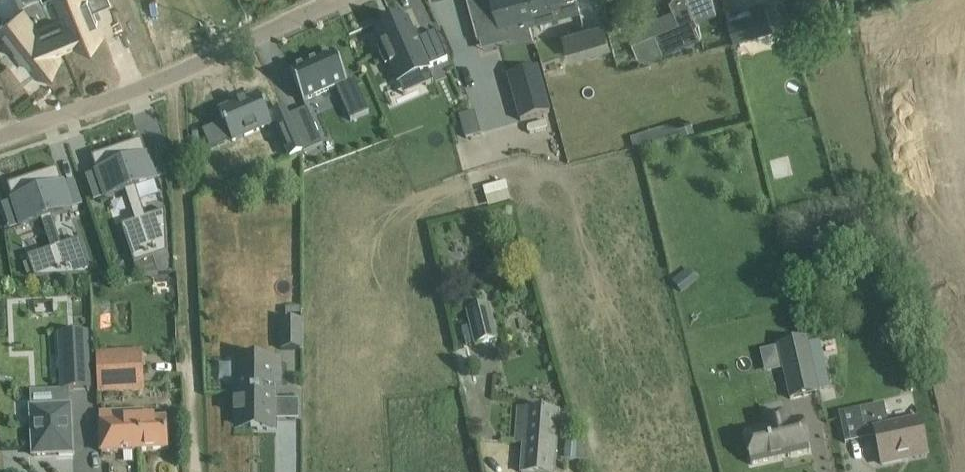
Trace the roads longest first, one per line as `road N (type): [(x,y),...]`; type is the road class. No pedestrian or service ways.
road 1 (residential): [(0,139),(182,68)]
road 2 (unclassified): [(182,68),(336,0)]

